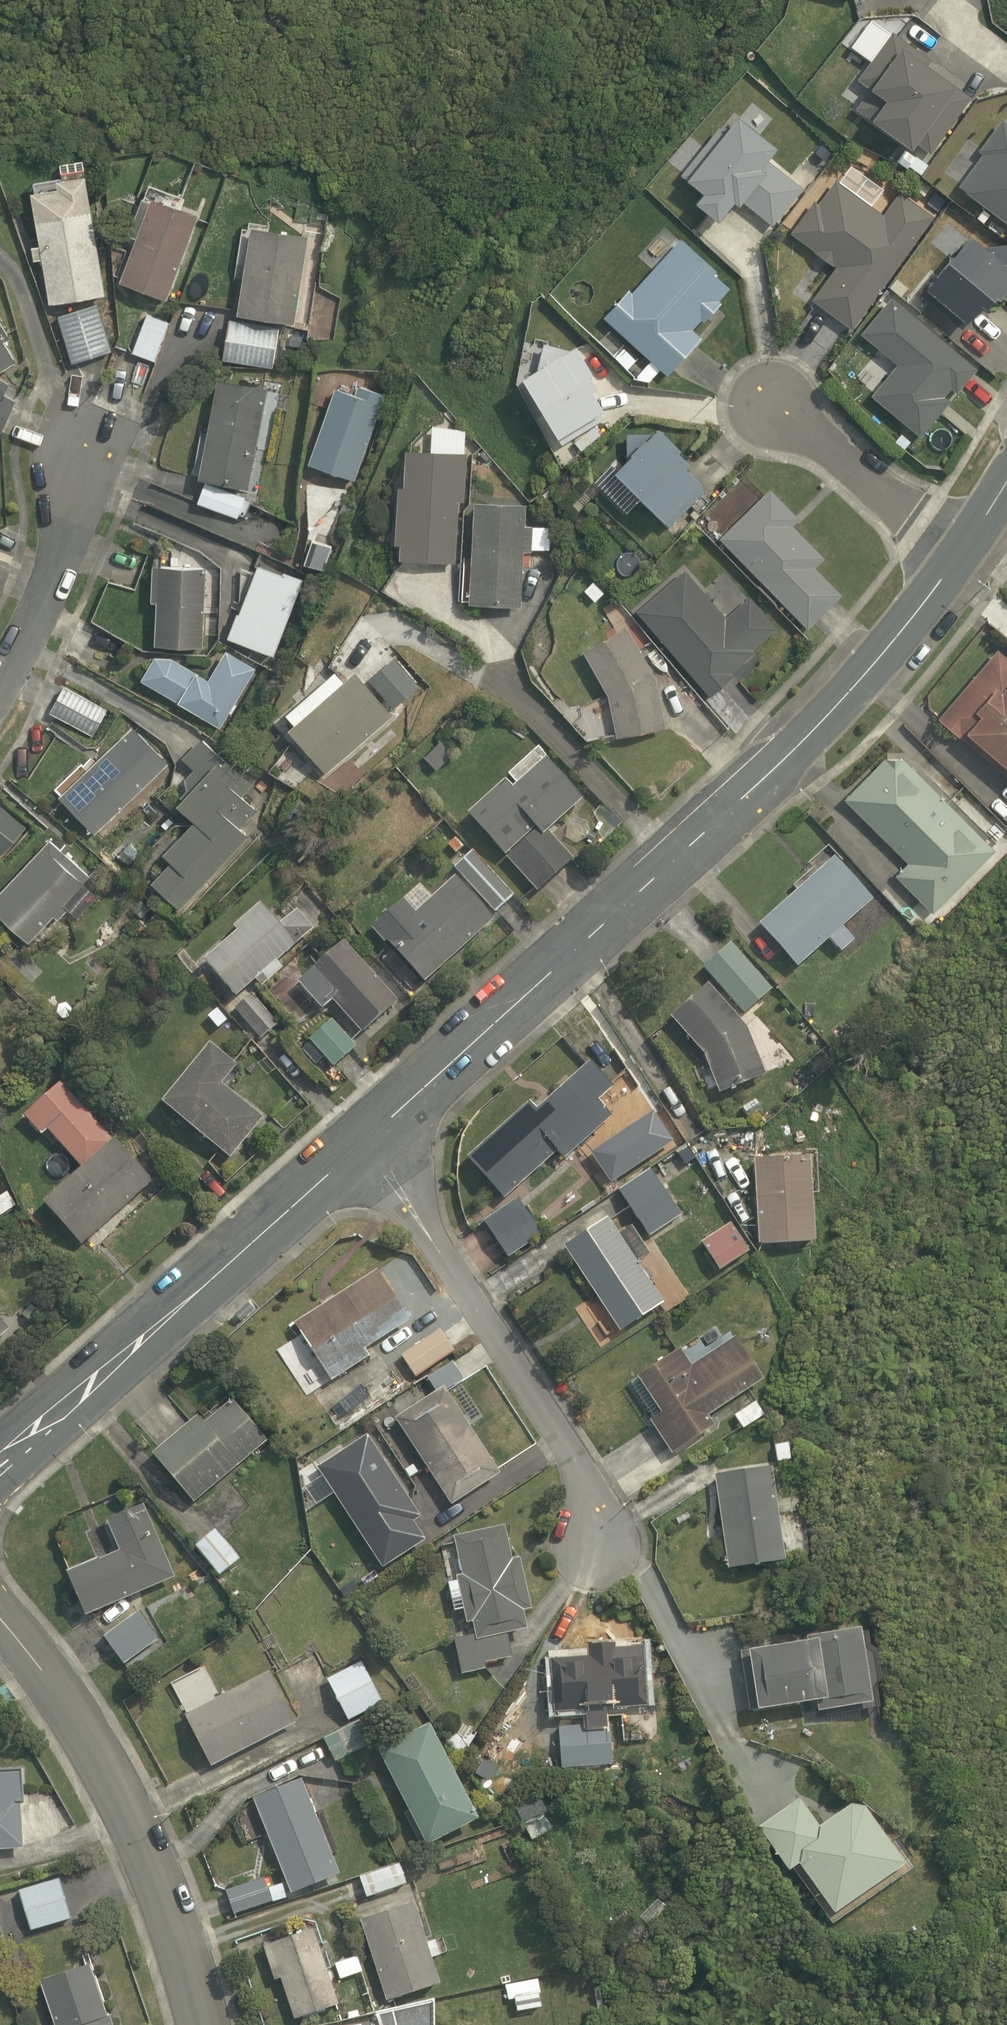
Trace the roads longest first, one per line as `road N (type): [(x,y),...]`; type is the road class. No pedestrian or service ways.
road 1 (tertiary): [(972,558),(886,675),(373,1139)]
road 2 (tertiary): [(373,1139),(0,1478)]
road 3 (residential): [(373,1139),(597,1464),(615,1508),(622,1561)]
road 4 (residential): [(204,2024),(148,1854),(92,1739),(0,1617)]
road 5 (residential): [(771,403),(972,558)]
road 6 (residential): [(0,689),(17,662),(67,522),(77,452)]

